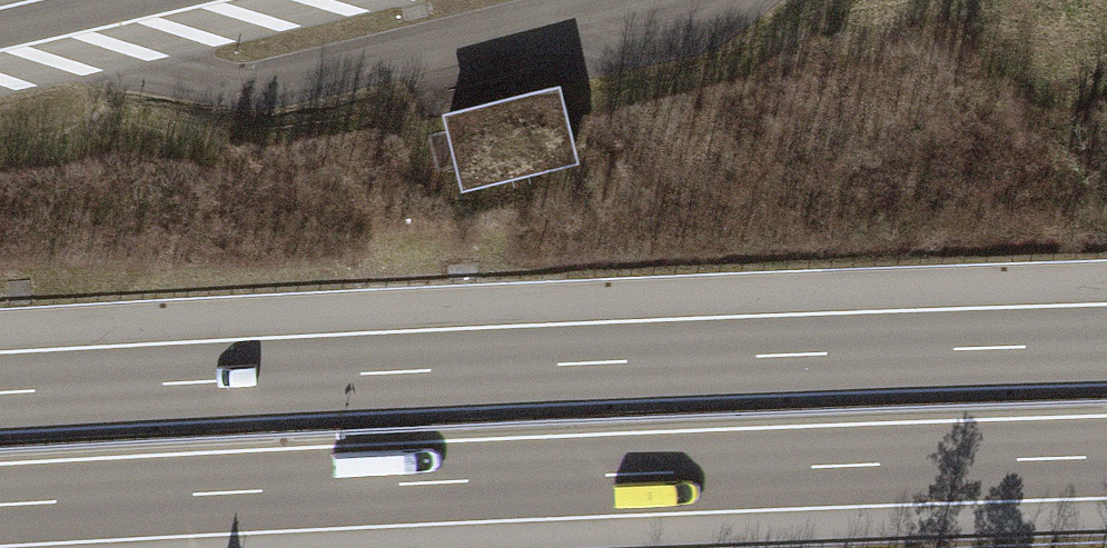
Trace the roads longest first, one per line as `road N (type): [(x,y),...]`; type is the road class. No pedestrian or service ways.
road 1 (motorway): [(1106,345),(0,393)]
road 2 (motorway): [(0,506),(1106,459)]
road 3 (motorway): [(152,0),(0,33)]

